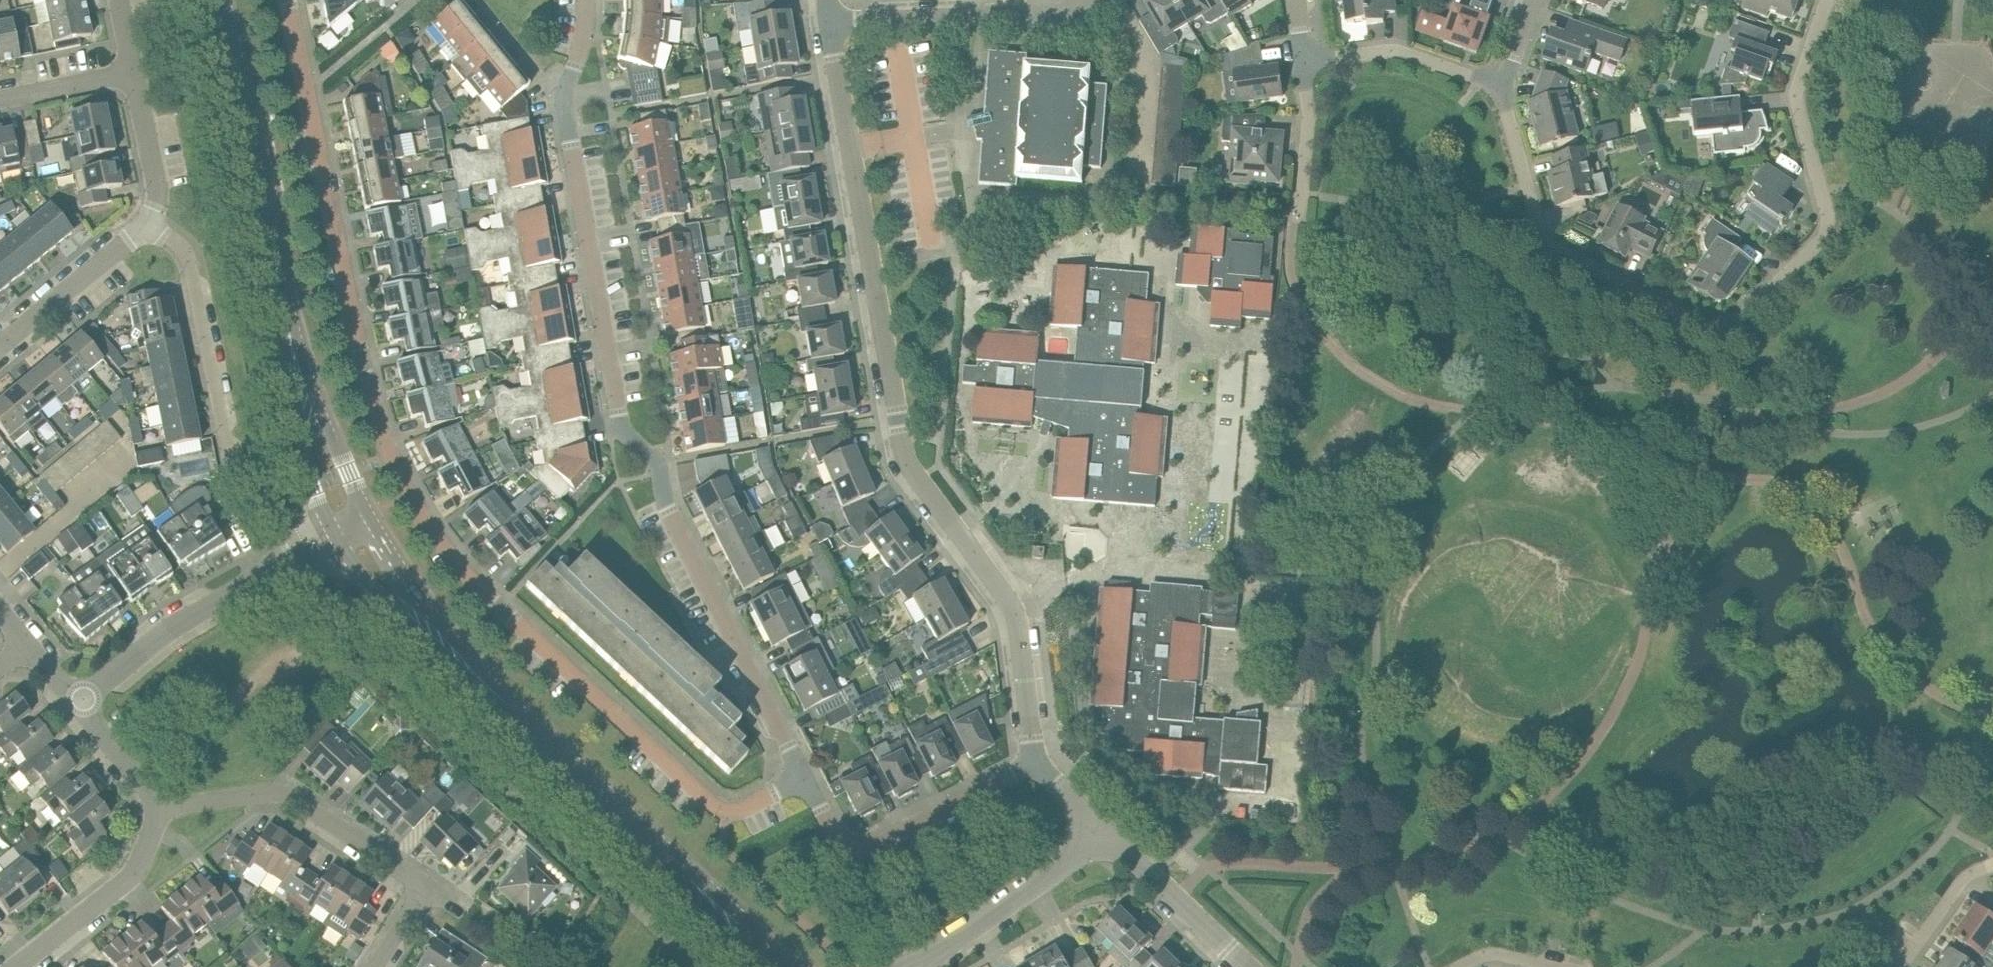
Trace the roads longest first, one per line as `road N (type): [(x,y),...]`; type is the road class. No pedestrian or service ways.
road 1 (residential): [(804,776),(742,810),(726,812),(709,801),(500,609),(410,497),(372,407),(288,0)]
road 2 (residential): [(804,776),(665,503),(658,462),(621,426),(563,97),(585,0)]
road 3 (residential): [(1034,763),(1015,615),(904,456),(829,20)]
road 4 (residential): [(1827,0),(1798,102),(1828,226),(1724,326),(1706,325),(1552,246),(1539,232),(1500,86)]
road 5 (secondary): [(287,325),(219,0)]
road 6 (residential): [(427,886),(290,795),(154,809)]
road 7 (residential): [(1034,763),(857,848),(834,835),(804,776)]
road 8 (secondary): [(698,885),(495,692)]
road 9 (residential): [(232,459),(187,262),(147,222)]
road 10 (residential): [(829,20),(1048,12),(1080,0)]
road 11 (unclassified): [(922,959),(1102,829)]
road 12 (residential): [(77,704),(183,620),(255,582)]
road 13 (residential): [(15,966),(130,874),(154,809)]
road 14 (secondary): [(495,692),(368,517)]
road 15 (secondary): [(368,517),(287,325)]
road 16 (residential): [(1500,86),(1393,49),(1304,61)]
road 17 (secondary): [(348,554),(380,594),(495,692)]
road 18 (unclassified): [(1248,966),(1102,829)]
road 19 (secondary): [(287,325),(308,464),(327,519)]
road 20 (residential): [(0,344),(147,222)]
road 21 (residential): [(147,222),(158,187),(135,71)]
road 22 (residential): [(1299,214),(1310,115),(1304,61)]
road 23 (residential): [(1901,966),(1961,881),(1992,863)]
road 24 (residential): [(0,98),(135,71)]
road 25 (residential): [(154,809),(77,704)]
road 26 (secondary): [(798,966),(698,885)]

